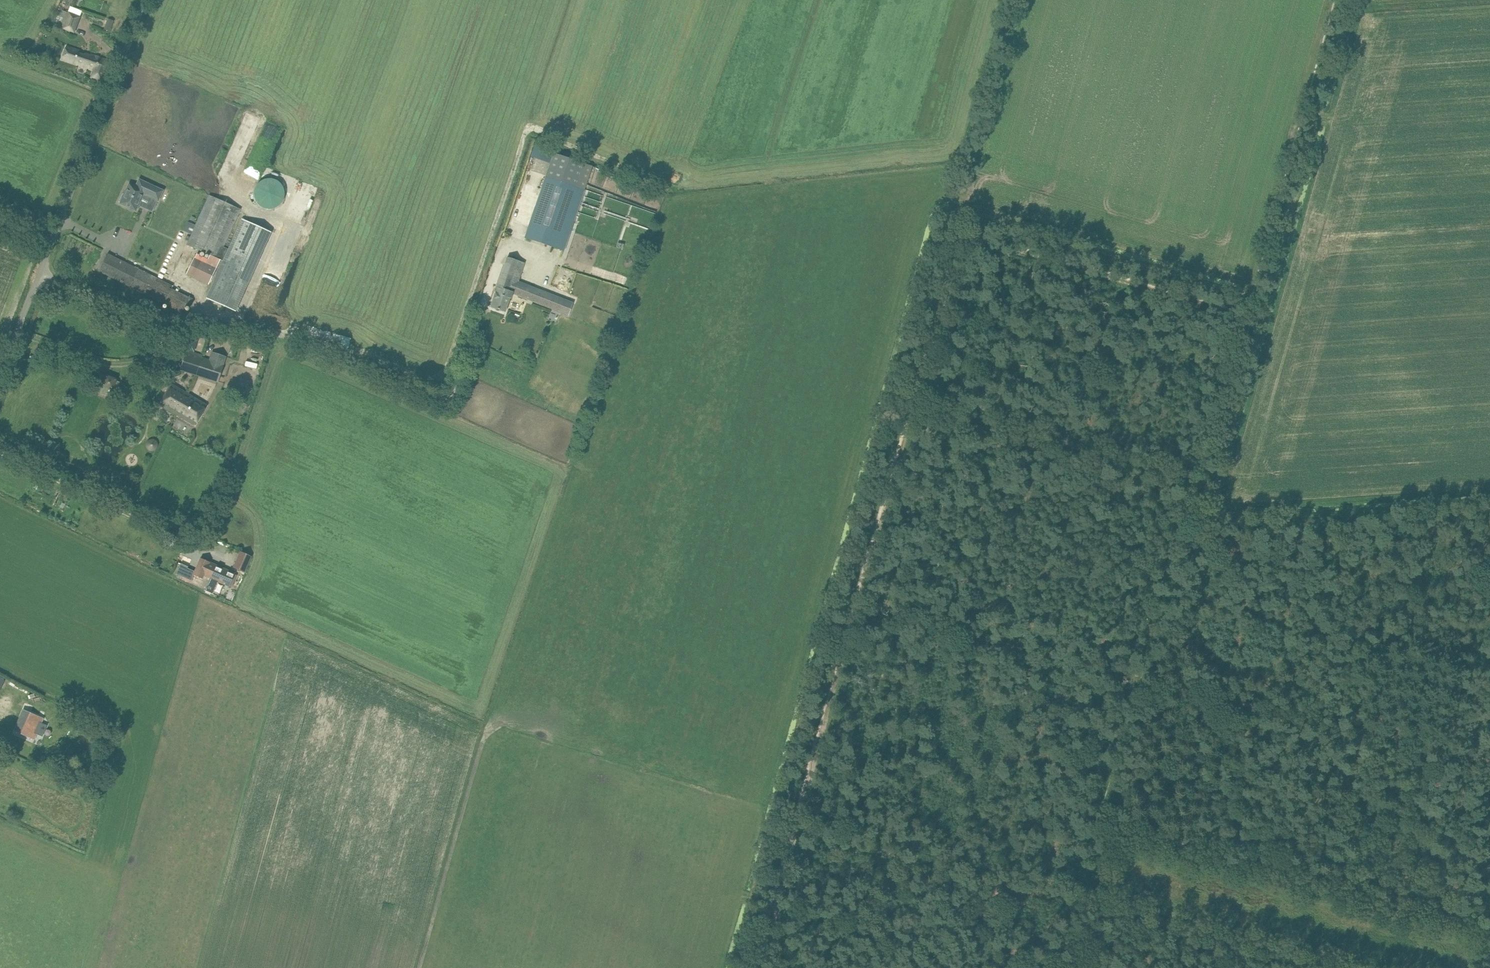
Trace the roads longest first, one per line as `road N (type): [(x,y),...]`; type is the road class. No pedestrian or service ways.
road 1 (unclassified): [(0,374),(144,0)]

